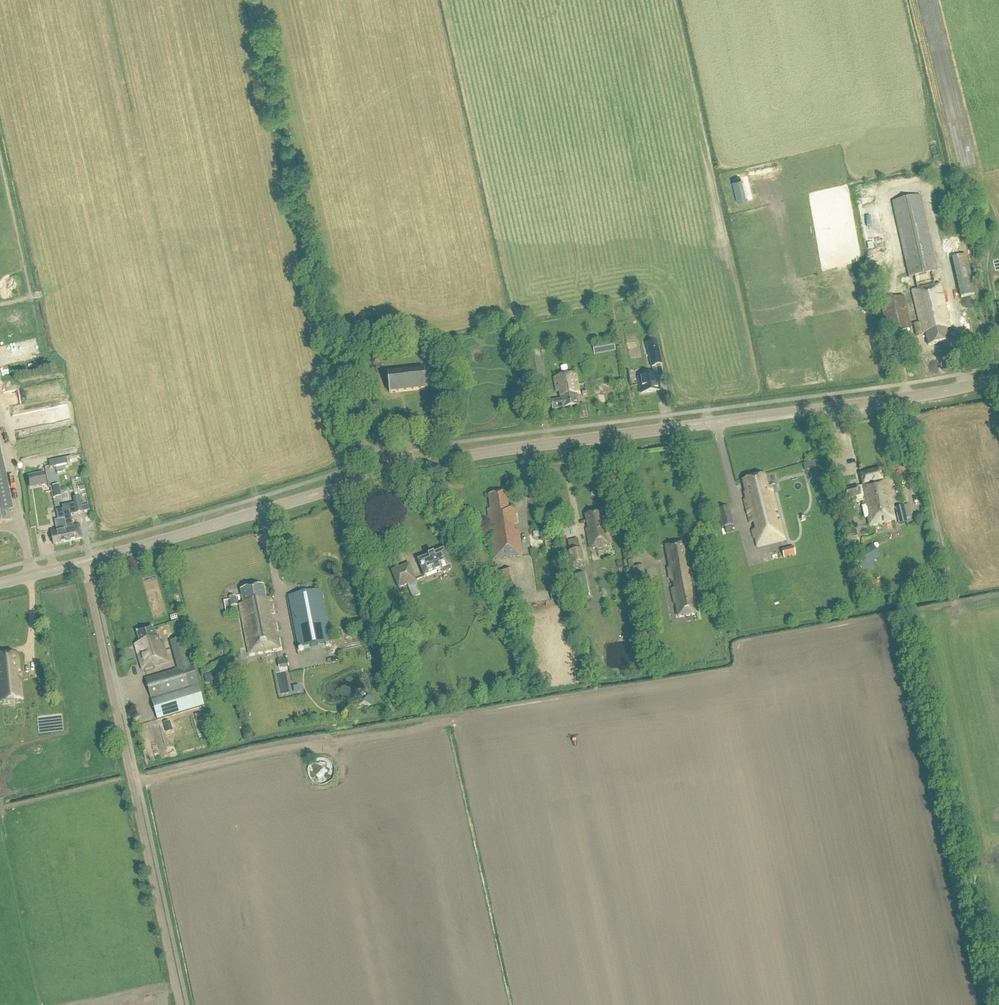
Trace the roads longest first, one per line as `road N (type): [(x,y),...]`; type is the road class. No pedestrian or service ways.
road 1 (tertiary): [(83,563),(466,456),(998,380)]
road 2 (unclassified): [(180,1004),(83,563)]

